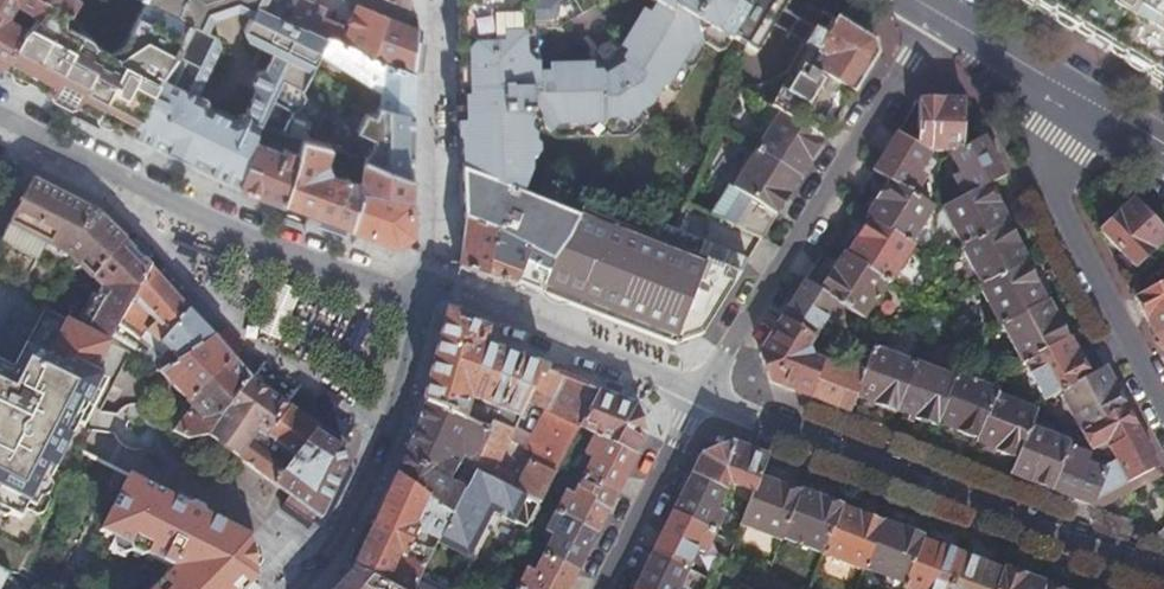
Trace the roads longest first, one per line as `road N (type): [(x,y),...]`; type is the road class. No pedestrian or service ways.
road 1 (residential): [(1163,577),(704,389)]
road 2 (residential): [(0,114),(158,195),(398,293),(425,294)]
road 3 (residential): [(704,389),(934,13)]
road 4 (residential): [(1072,101),(1043,166),(1050,191),(1163,403)]
road 5 (residential): [(425,294),(381,450),(295,588)]
road 6 (residential): [(704,389),(455,289),(425,294)]
road 7 (residential): [(597,588),(704,389)]
road 8 (tertiary): [(934,13),(1072,101)]

